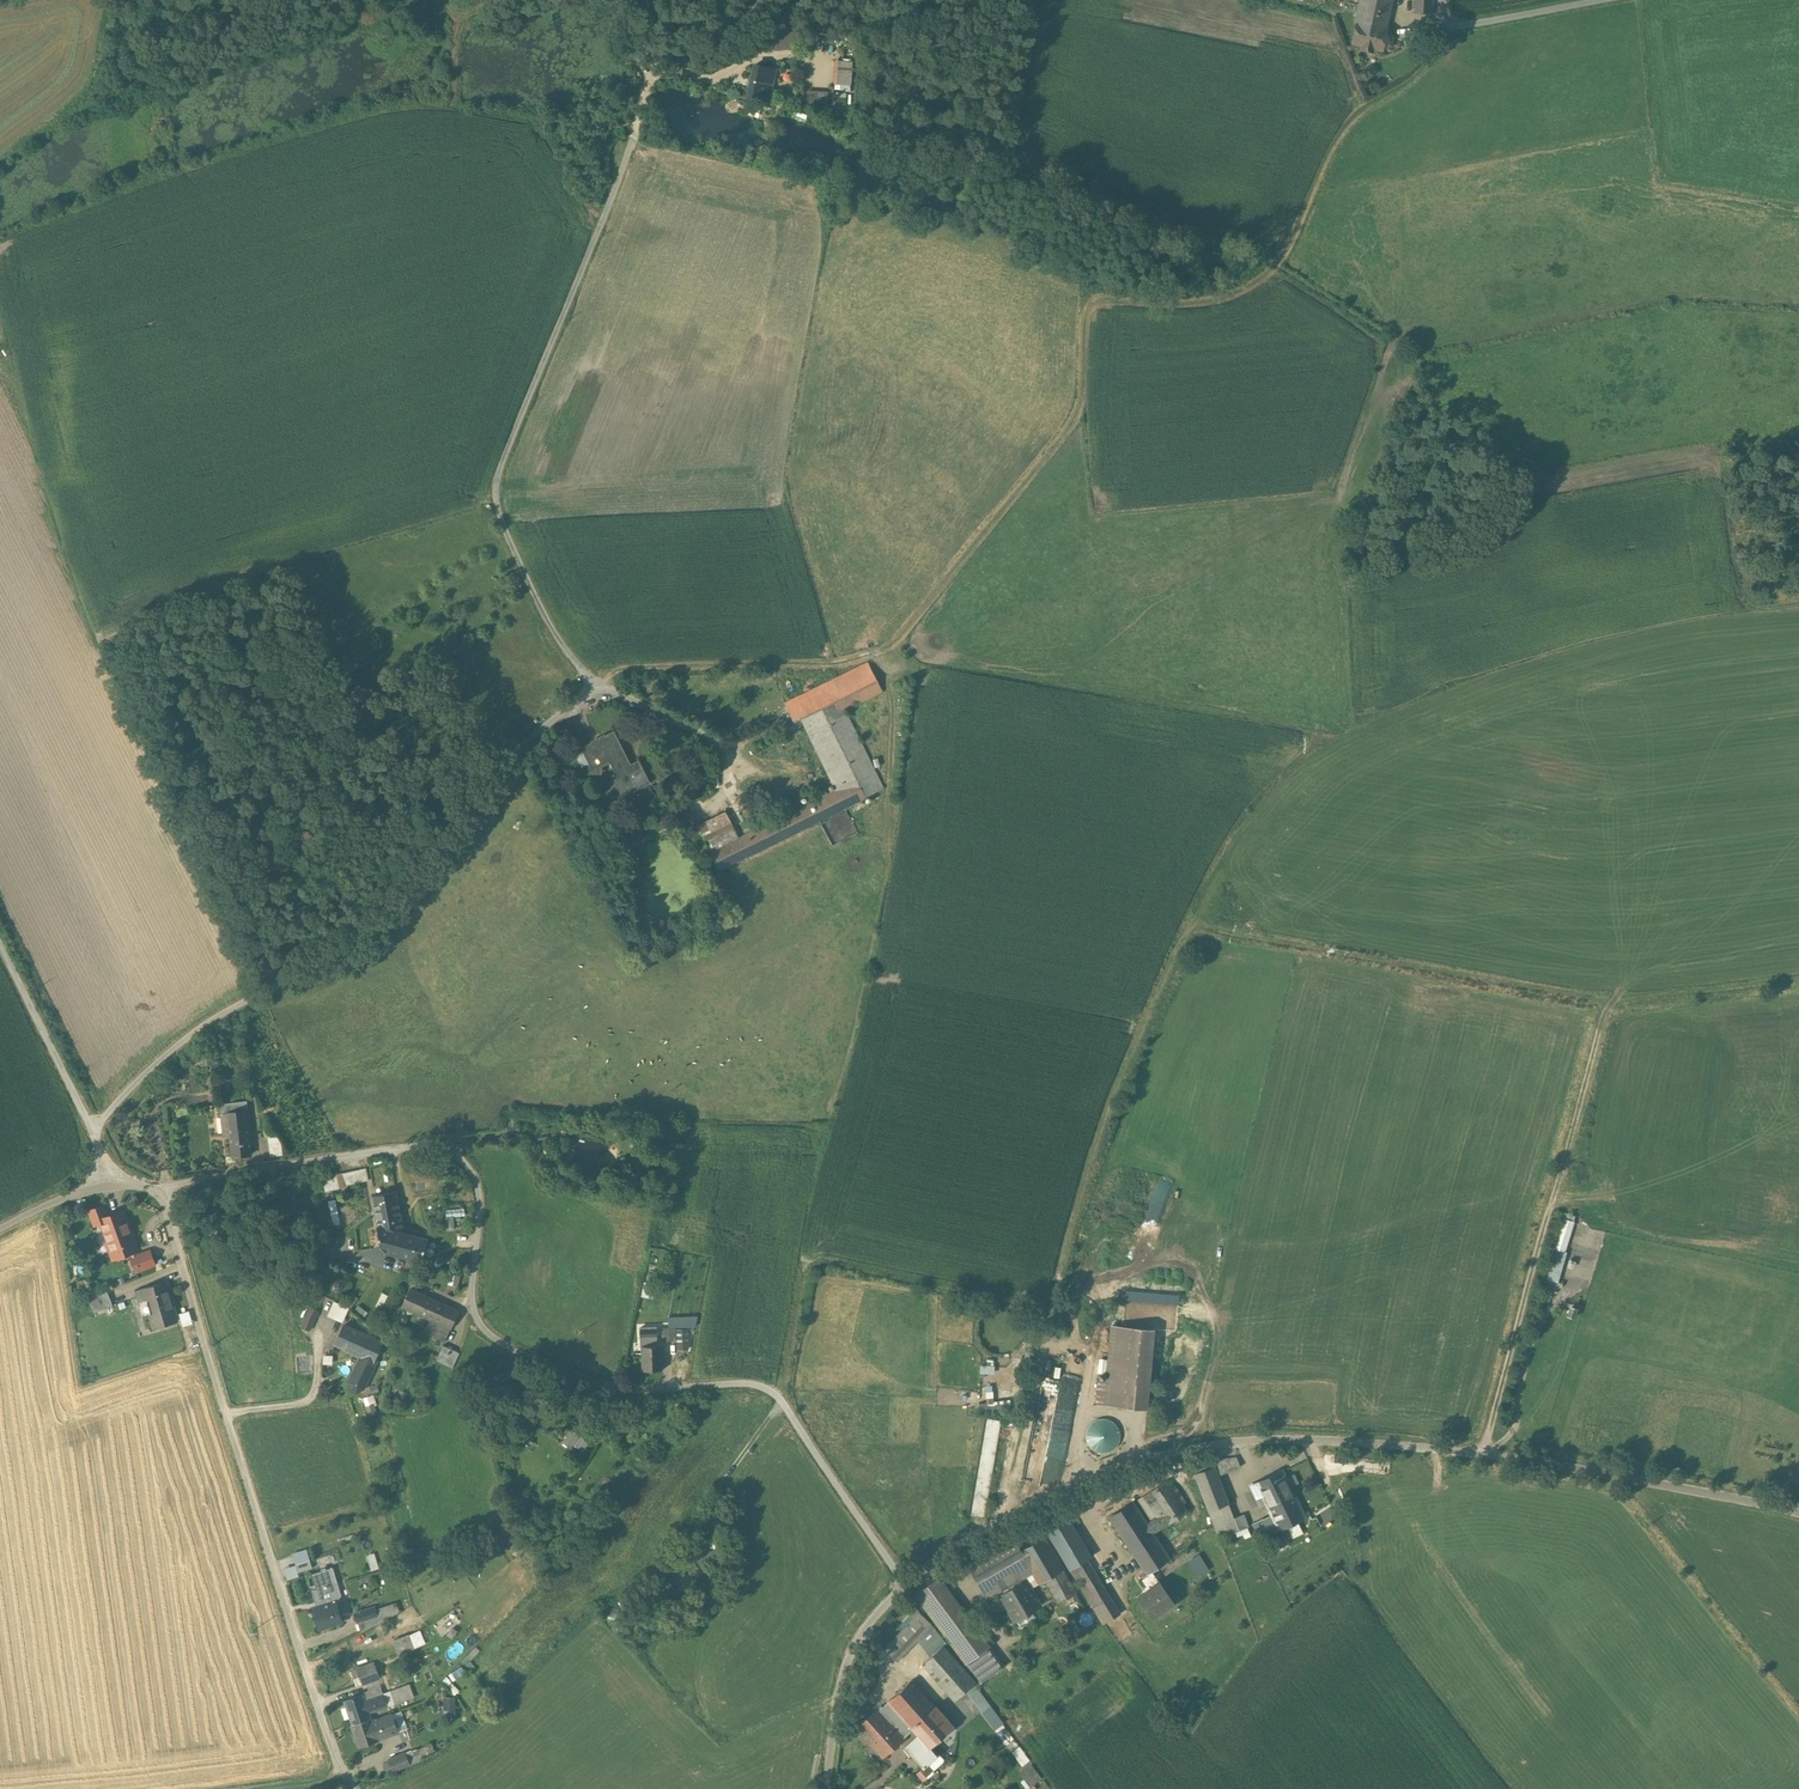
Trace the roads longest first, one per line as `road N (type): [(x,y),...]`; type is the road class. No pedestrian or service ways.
road 1 (track): [(1445,25),(1415,78),(1371,100),(1340,133),(1290,245),(1264,275),(1208,296),(1094,299),(1072,423),(894,643),(833,664),(637,669),(598,688)]
road 2 (unclassified): [(905,1583),(782,1401),(758,1385),(621,1389),(497,1339),(474,1305),(478,1204),(473,1178),(453,1154),(417,1147),(189,1180),(163,1192)]
road 3 (unclassified): [(905,1583),(1003,1520),(1089,1483),(1171,1452),(1264,1439),(1532,1462),(1798,1512)]
road 4 (unclassified): [(93,1125),(201,1027),(317,965),(391,907),(442,859),(522,744),(598,688)]
road 5 (unclassified): [(355,1788),(321,1717),(163,1192)]
road 6 (track): [(1003,1520),(1058,1269),(1105,1110),(1189,927)]
road 7 (track): [(1484,1457),(1614,994)]
road 8 (unclassified): [(826,1788),(844,1669),(905,1583)]
road 9 (unclassified): [(93,1125),(0,944)]
road 10 (track): [(214,1788),(345,1772)]
road 11 (track): [(782,1401),(708,1502)]

